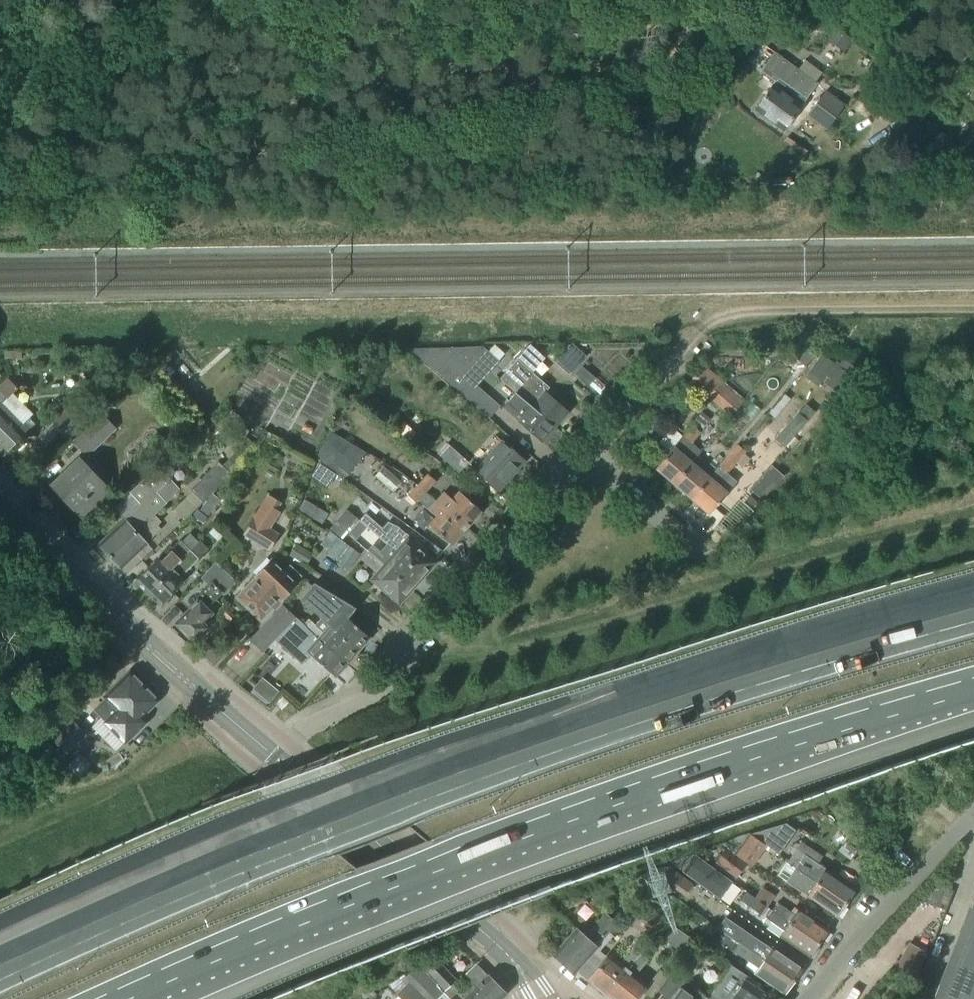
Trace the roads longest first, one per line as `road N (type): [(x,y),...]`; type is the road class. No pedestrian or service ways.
road 1 (motorway): [(973,613),(389,806),(0,972)]
road 2 (motorway): [(973,582),(699,663),(363,783),(0,938)]
road 3 (motorway): [(137,990),(453,859),(973,685)]
road 4 (residential): [(281,763),(314,726),(380,691),(587,458)]
road 5 (secondary): [(281,763),(0,518)]
road 6 (secondary): [(542,998),(501,948),(281,763)]
road 7 (residential): [(810,998),(973,812)]
road 8 (residential): [(700,554),(587,458)]

